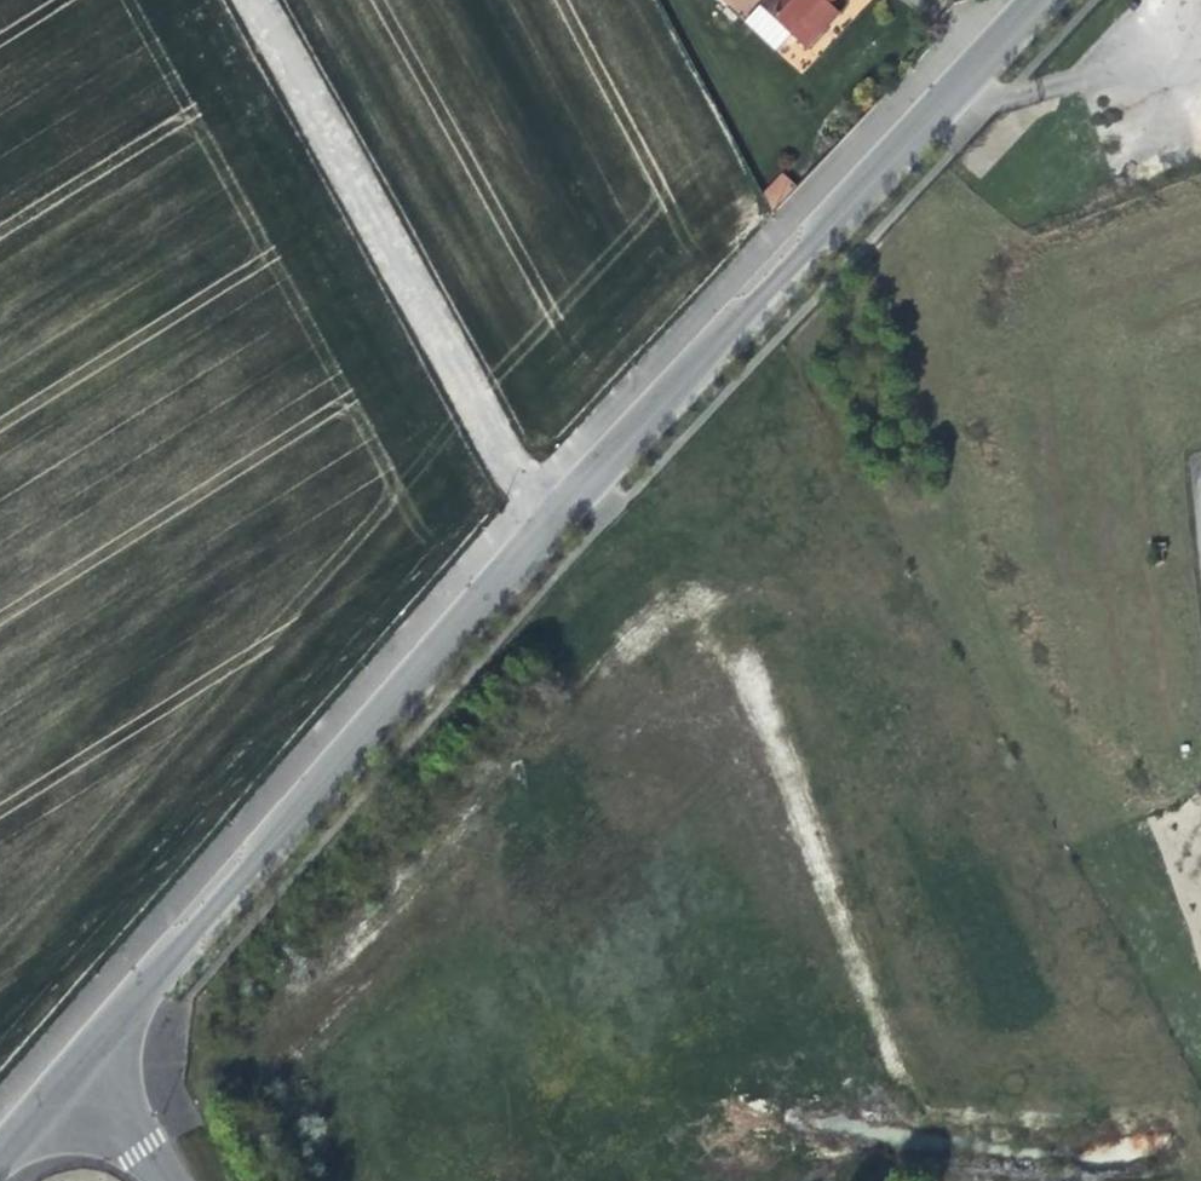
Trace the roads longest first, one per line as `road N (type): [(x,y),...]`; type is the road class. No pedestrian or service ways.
road 1 (tertiary): [(1029,0),(88,1032)]
road 2 (track): [(542,533),(249,0)]
road 3 (residential): [(169,1180),(88,1032)]
road 4 (tertiary): [(88,1032),(0,1142)]

